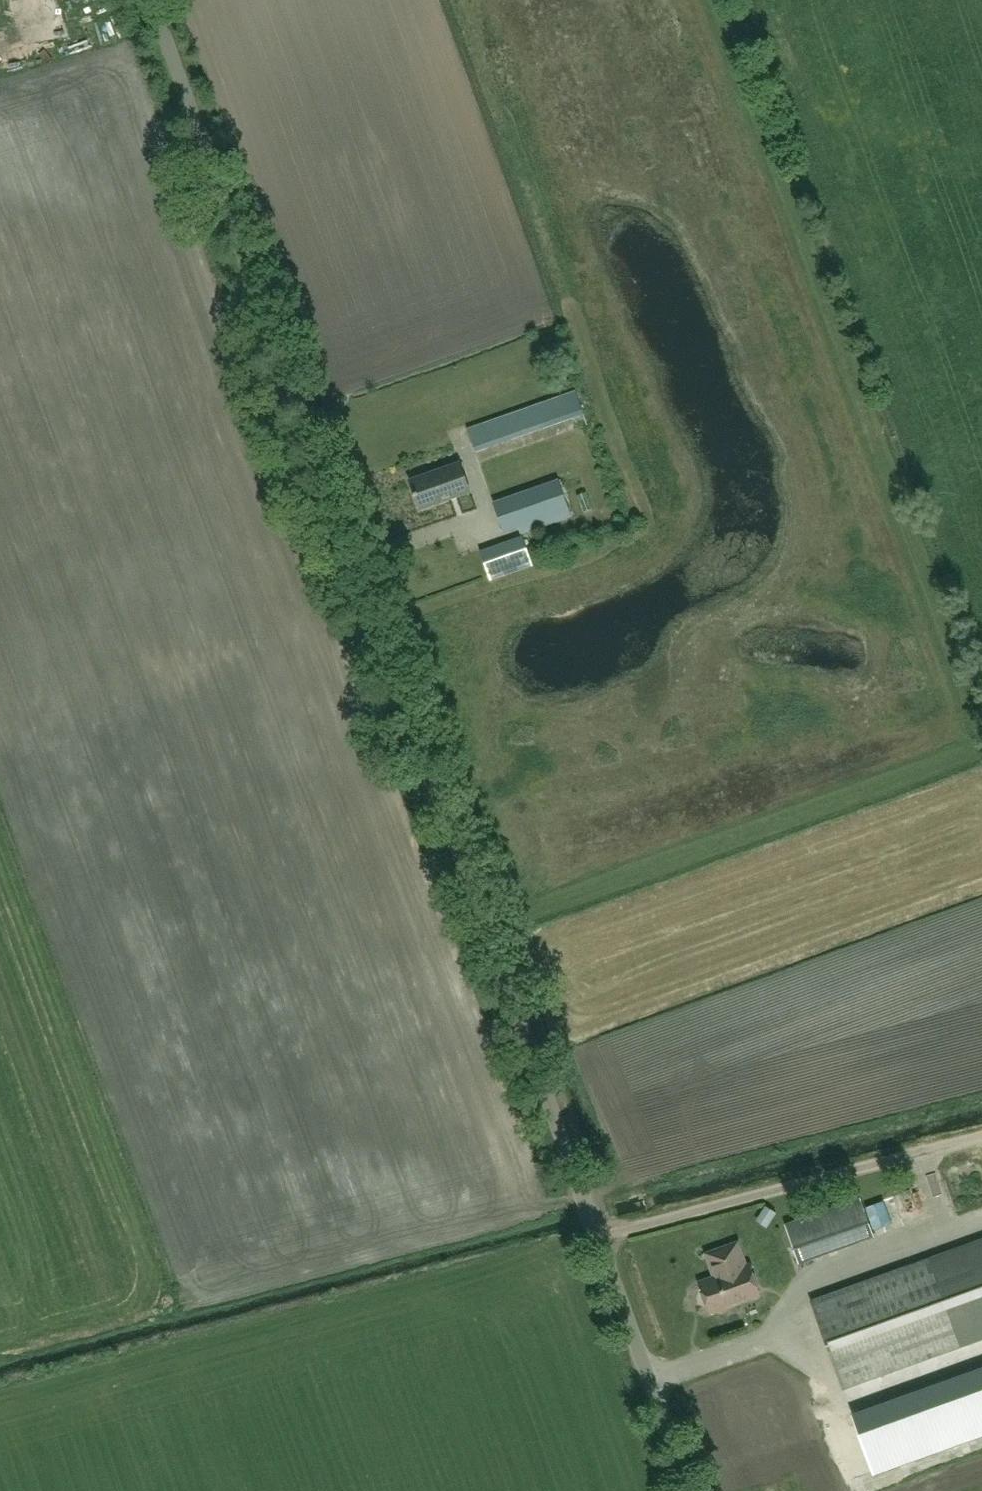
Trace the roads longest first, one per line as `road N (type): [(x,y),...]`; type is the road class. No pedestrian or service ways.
road 1 (unclassified): [(687,1490),(152,0)]

